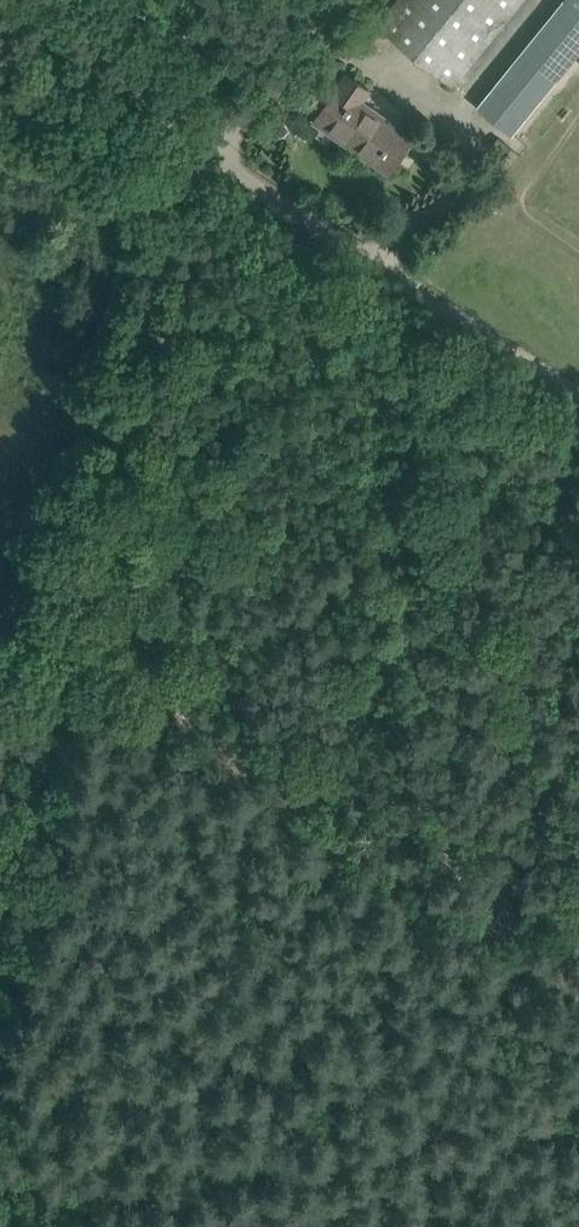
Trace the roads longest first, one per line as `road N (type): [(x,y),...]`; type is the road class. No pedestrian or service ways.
road 1 (track): [(194,128),(0,940)]
road 2 (track): [(578,1000),(50,669)]
road 3 (track): [(306,223),(578,396)]
road 4 (unclassified): [(78,0),(194,128)]
road 5 (unclassified): [(194,128),(299,12)]
road 6 (unclassified): [(194,128),(306,223)]

